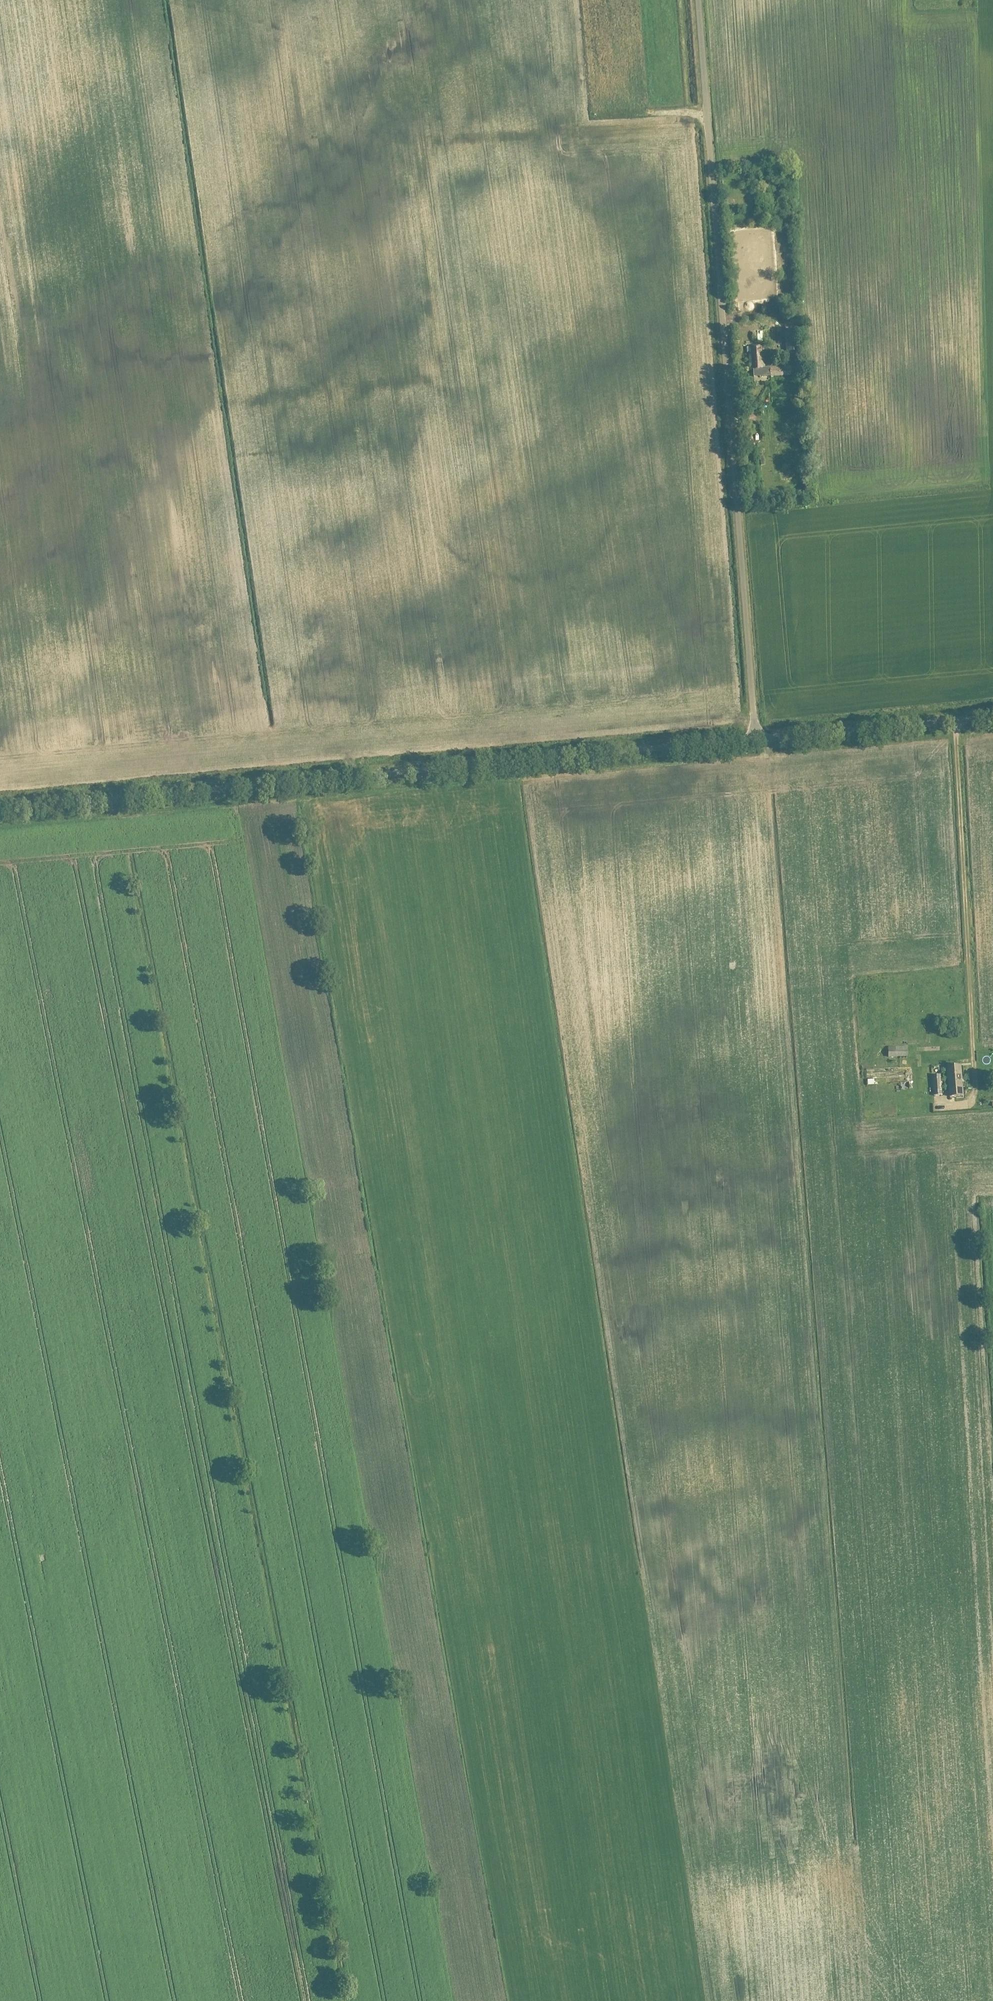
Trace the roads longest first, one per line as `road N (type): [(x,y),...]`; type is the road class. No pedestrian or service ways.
road 1 (unclassified): [(0,810),(755,740)]
road 2 (unclassified): [(755,740),(698,0)]
road 3 (unclassified): [(755,740),(992,718)]

